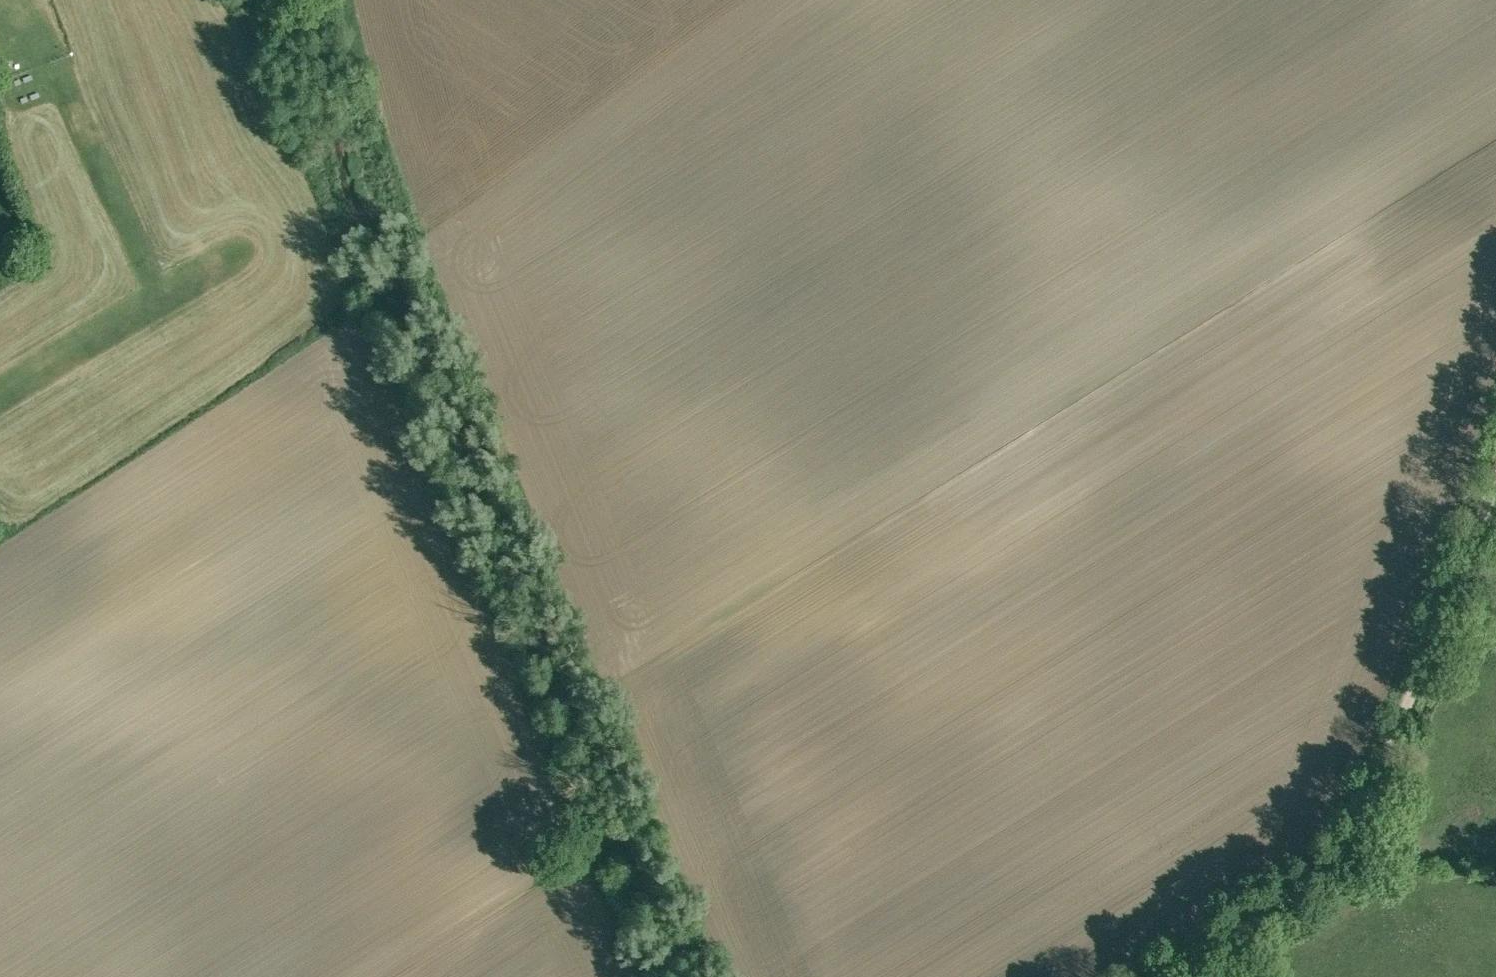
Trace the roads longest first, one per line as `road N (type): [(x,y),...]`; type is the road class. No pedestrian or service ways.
road 1 (track): [(1495,457),(1352,858),(1163,976)]

